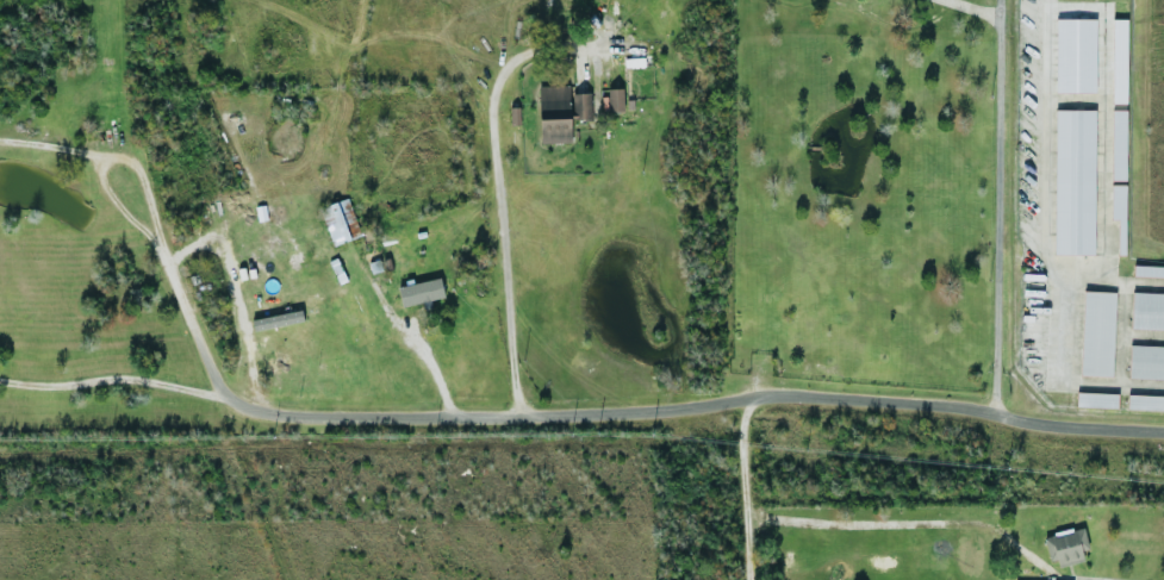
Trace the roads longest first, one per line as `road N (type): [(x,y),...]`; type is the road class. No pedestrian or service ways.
road 1 (residential): [(1163,431),(766,394),(578,413),(279,414),(232,403),(218,389),(194,336)]

